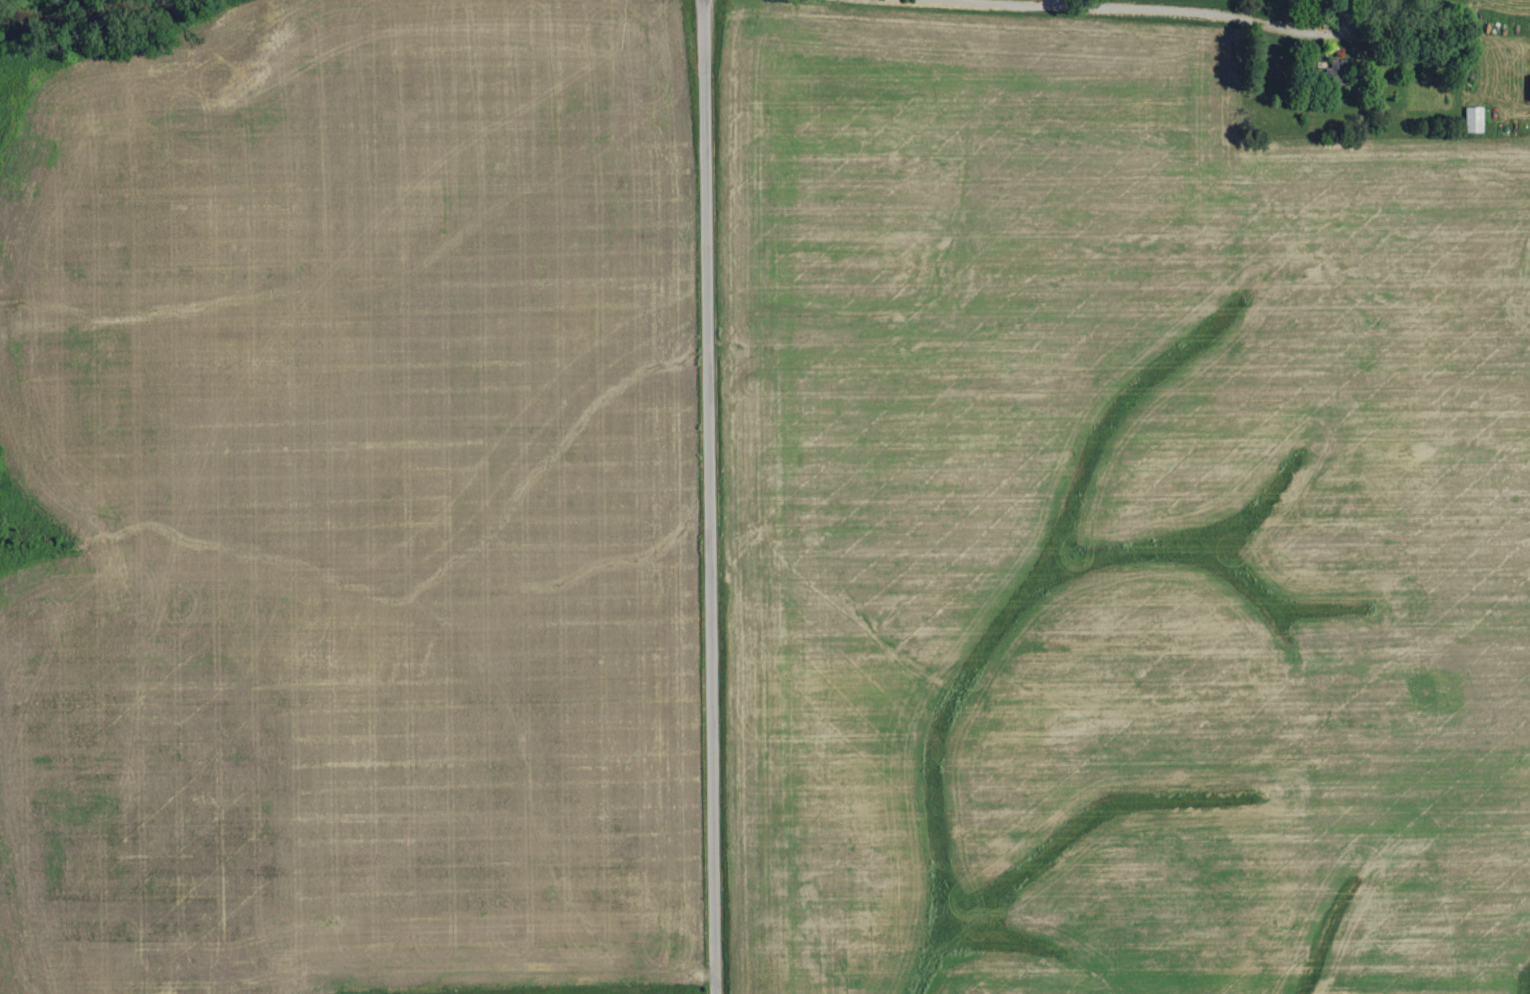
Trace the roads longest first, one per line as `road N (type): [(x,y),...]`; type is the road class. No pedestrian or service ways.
road 1 (residential): [(719,993),(701,0)]

